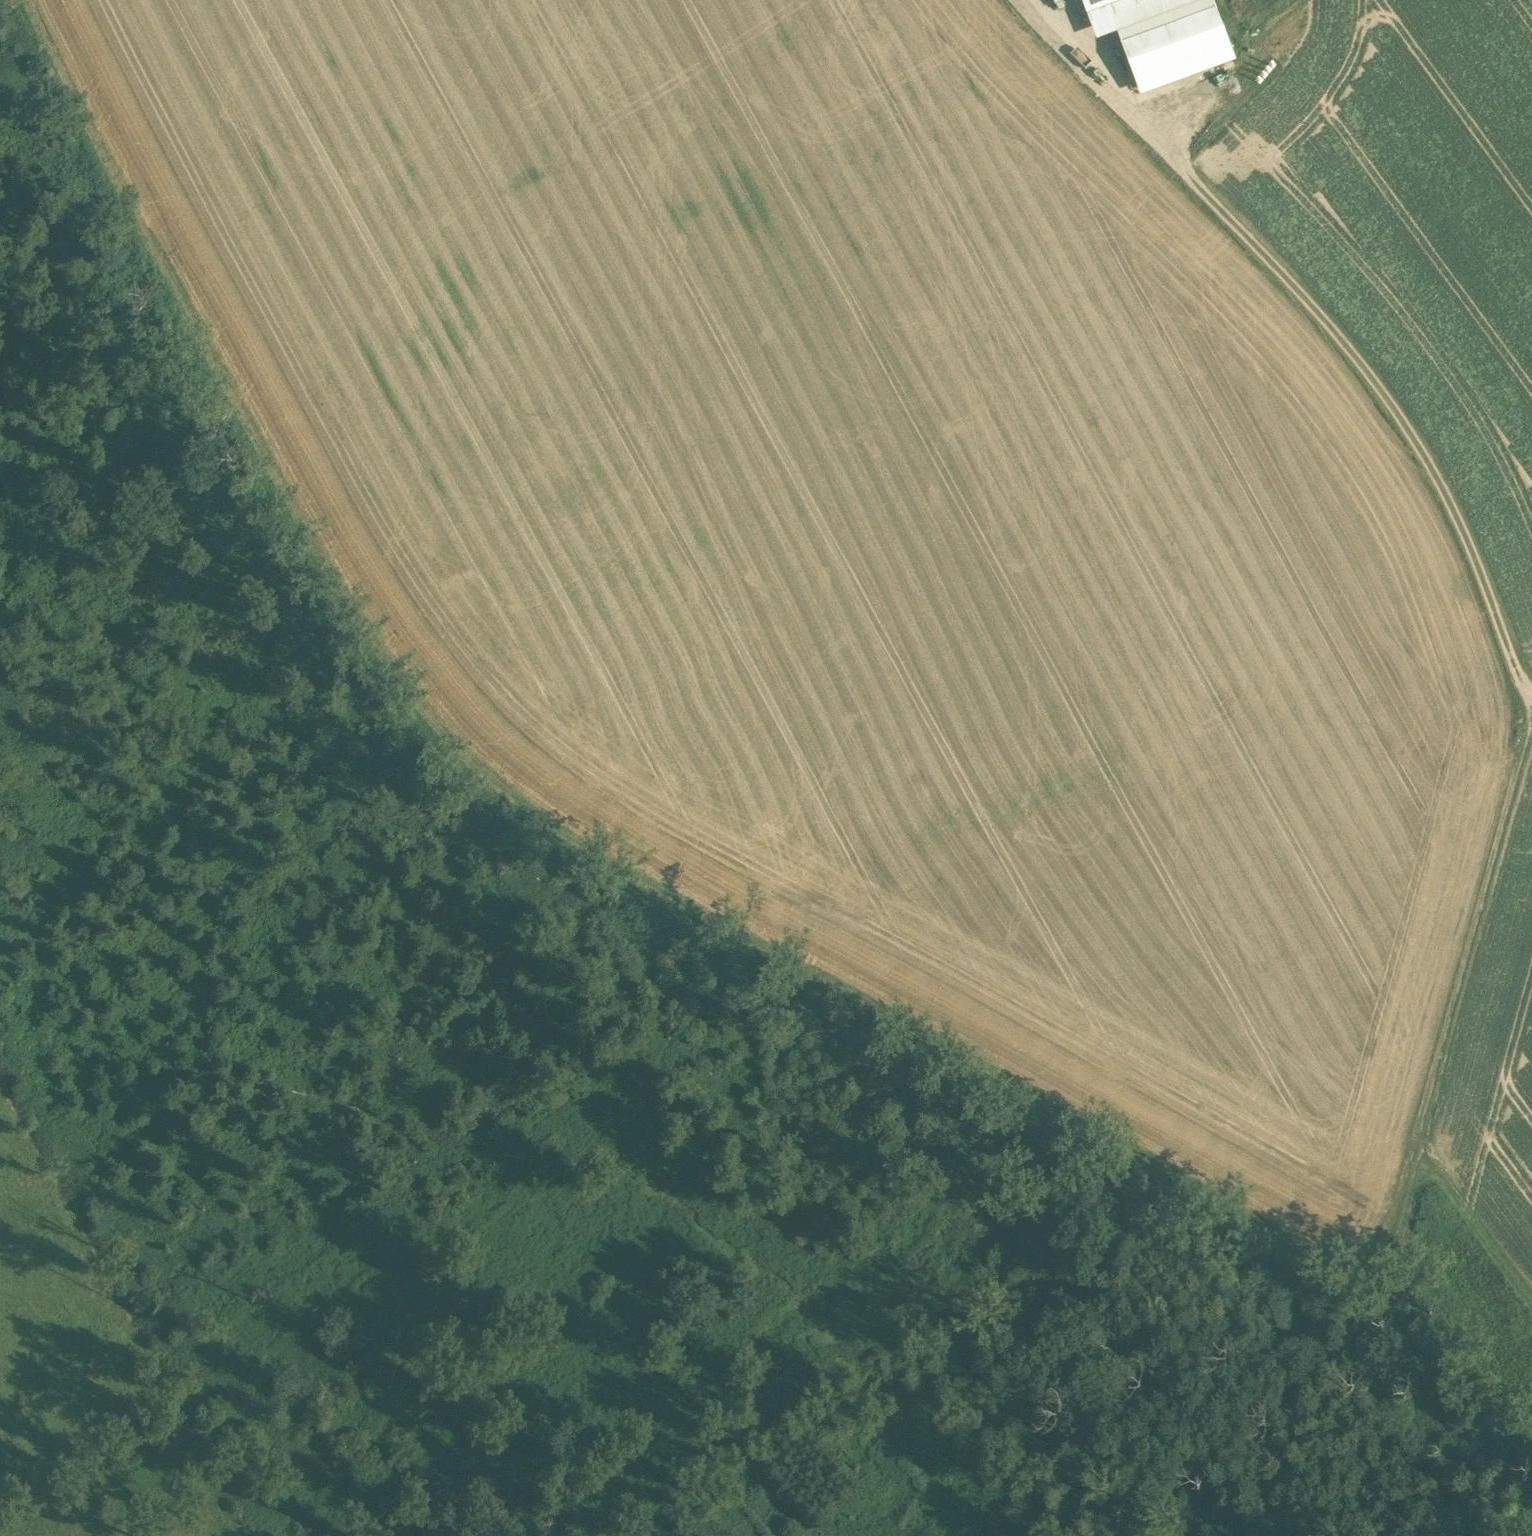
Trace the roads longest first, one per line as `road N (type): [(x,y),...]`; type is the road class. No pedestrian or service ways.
road 1 (track): [(1531,692),(1478,552),(1407,417),(1288,274),(1159,147)]
road 2 (track): [(1531,748),(1382,1262)]

